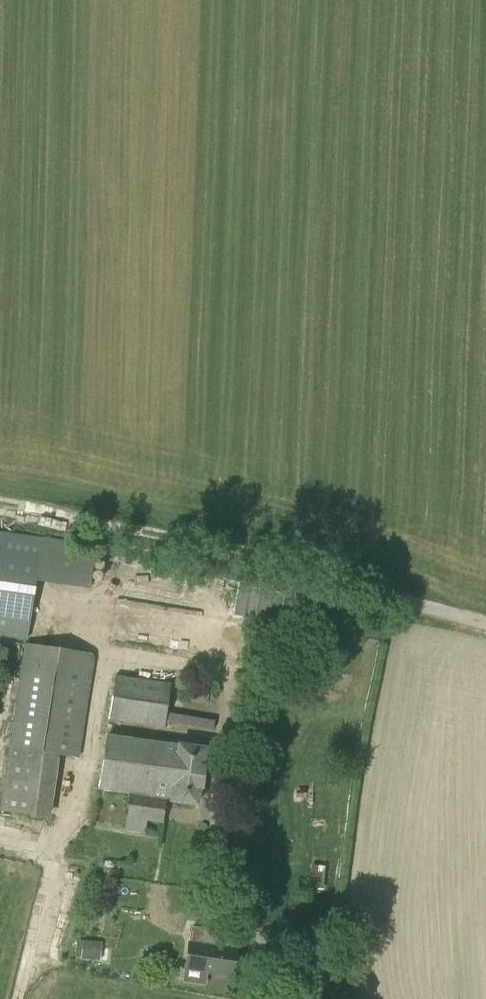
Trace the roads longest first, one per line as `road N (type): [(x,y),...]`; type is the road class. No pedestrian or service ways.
road 1 (track): [(0,518),(293,566),(385,597)]

